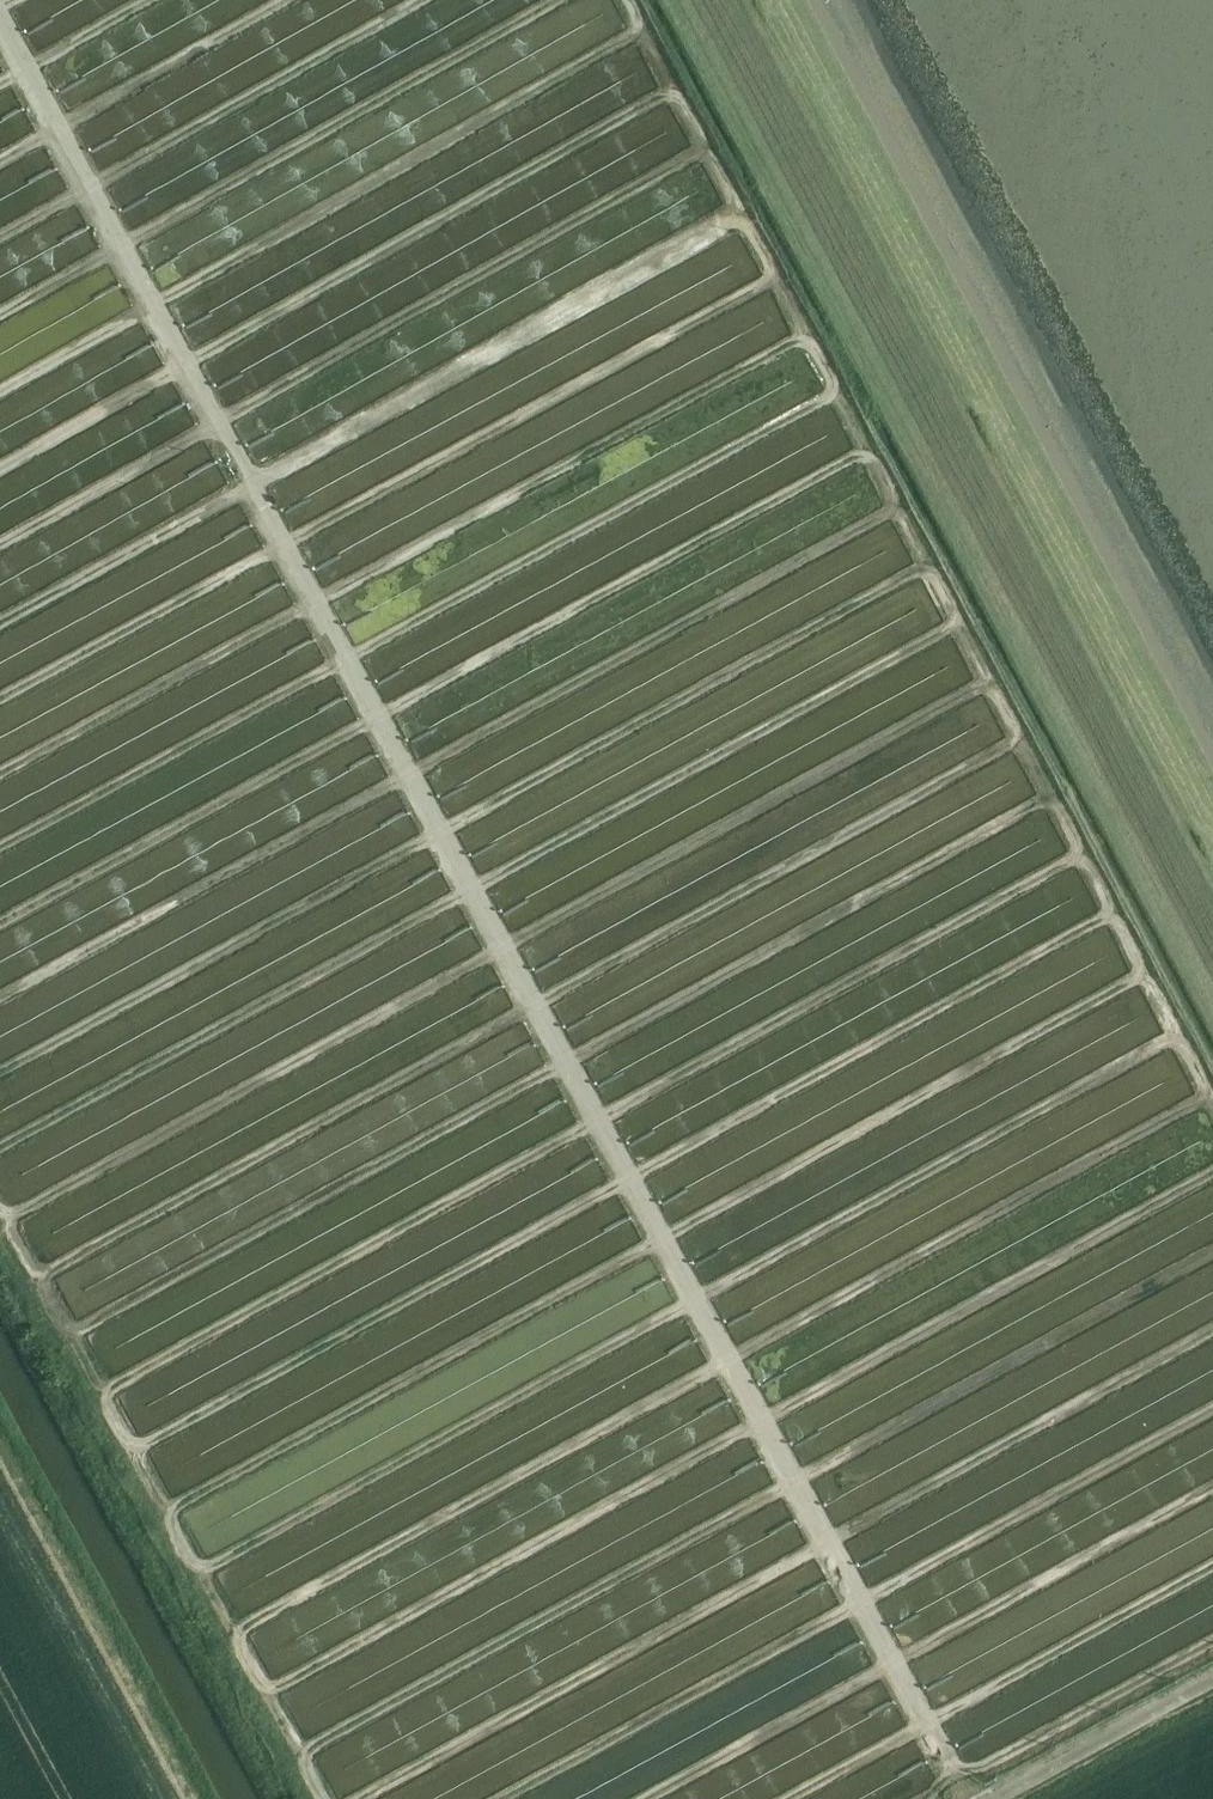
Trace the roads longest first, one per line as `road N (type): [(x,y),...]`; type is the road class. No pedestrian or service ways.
road 1 (track): [(1212,1007),(678,0)]
road 2 (unclassified): [(1212,1683),(998,1798)]

